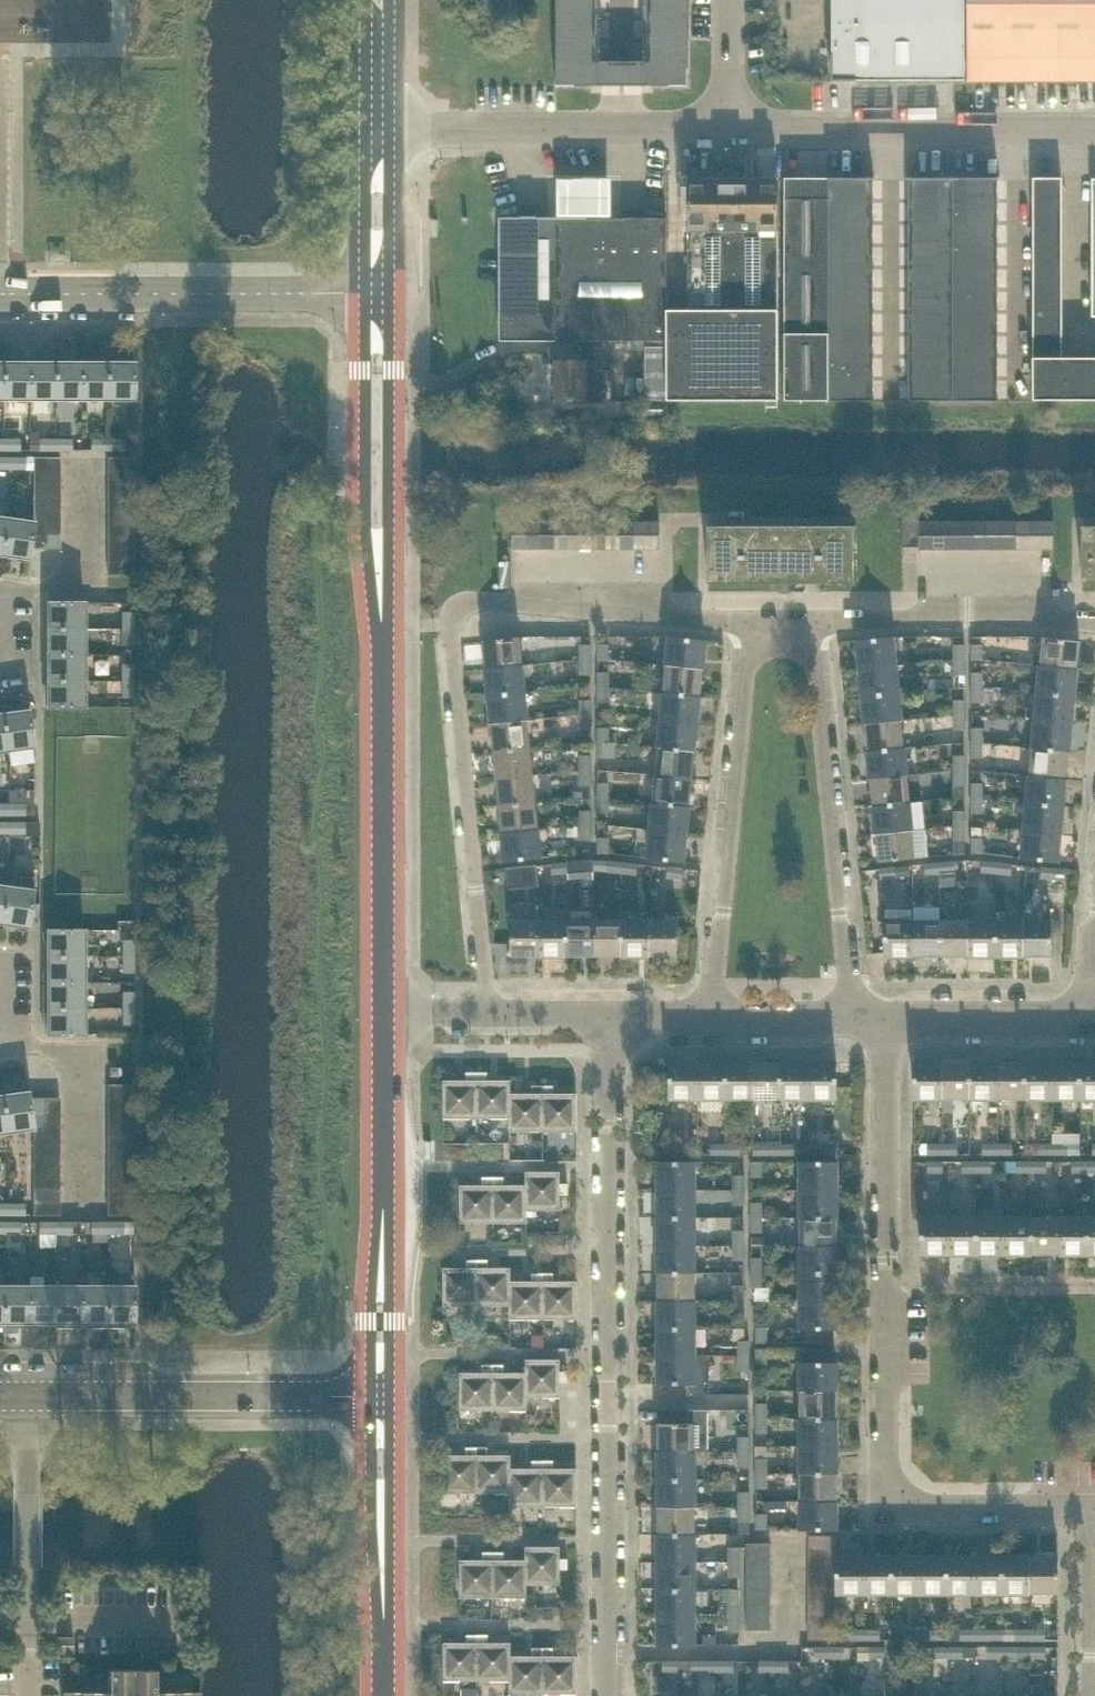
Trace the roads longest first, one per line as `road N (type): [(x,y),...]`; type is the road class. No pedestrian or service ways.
road 1 (residential): [(1091,1695),(1091,1517),(887,1513),(885,1018)]
road 2 (tertiary): [(387,1014),(378,299)]
road 3 (residential): [(488,1014),(450,635),(457,609),(483,600),(754,622)]
road 4 (residential): [(615,1695),(611,1016)]
road 5 (residential): [(860,1018),(815,623)]
road 6 (residential): [(704,1016),(754,622)]
road 7 (tertiary): [(384,1397),(387,1014)]
road 8 (residential): [(0,298),(378,299)]
road 9 (unclassified): [(378,120),(740,123)]
road 10 (residential): [(384,1397),(27,1395)]
road 11 (unclassified): [(740,123),(1094,126)]
road 12 (tertiary): [(385,1695),(384,1397)]
road 13 (residential): [(815,623),(1094,621)]
road 14 (residential): [(1084,1020),(885,1018)]
road 15 (tertiary): [(378,299),(378,120)]
road 16 (residential): [(860,1018),(704,1016)]
road 17 (residential): [(29,1628),(28,1476)]
road 18 (residential): [(1084,1020),(1094,894)]
road 19 (residential): [(611,1016),(488,1014)]
road 20 (unclassified): [(740,123),(740,0)]
road 21 (tertiary): [(378,120),(378,0)]

